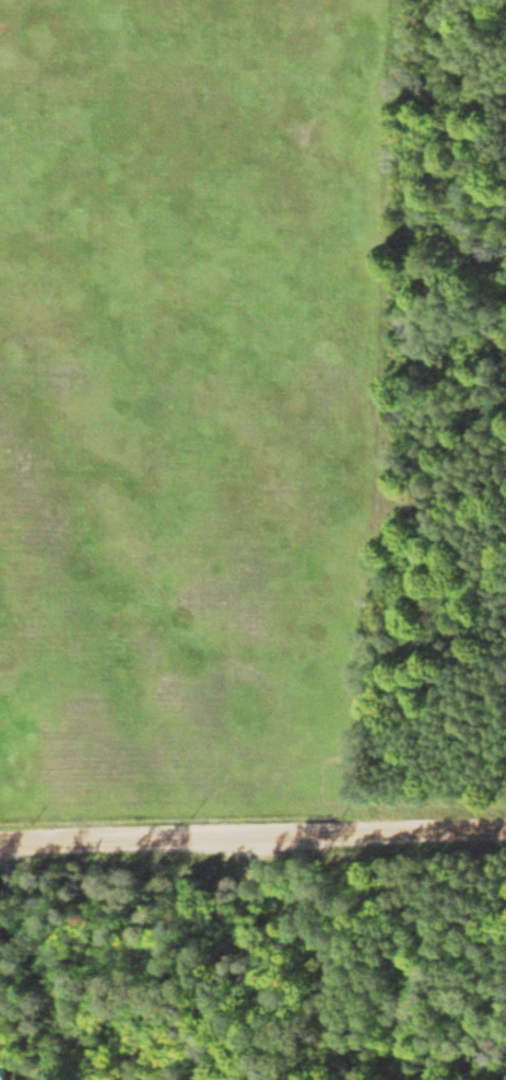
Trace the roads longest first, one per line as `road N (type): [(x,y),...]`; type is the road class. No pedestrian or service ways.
road 1 (residential): [(0,847),(505,834)]

